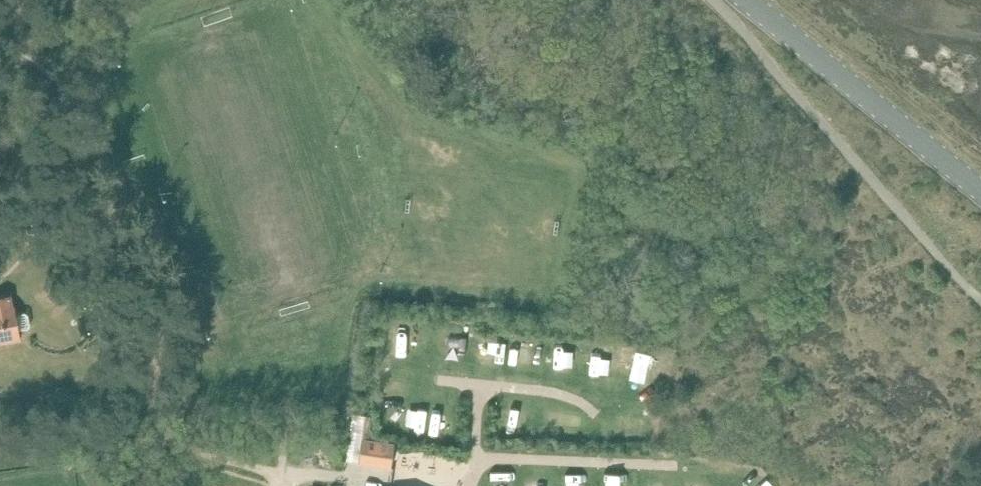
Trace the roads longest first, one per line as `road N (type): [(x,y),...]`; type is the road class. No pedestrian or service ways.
road 1 (track): [(91,185),(141,260),(163,315),(157,388),(163,436),(224,460)]
road 2 (unclassified): [(980,193),(744,0)]

